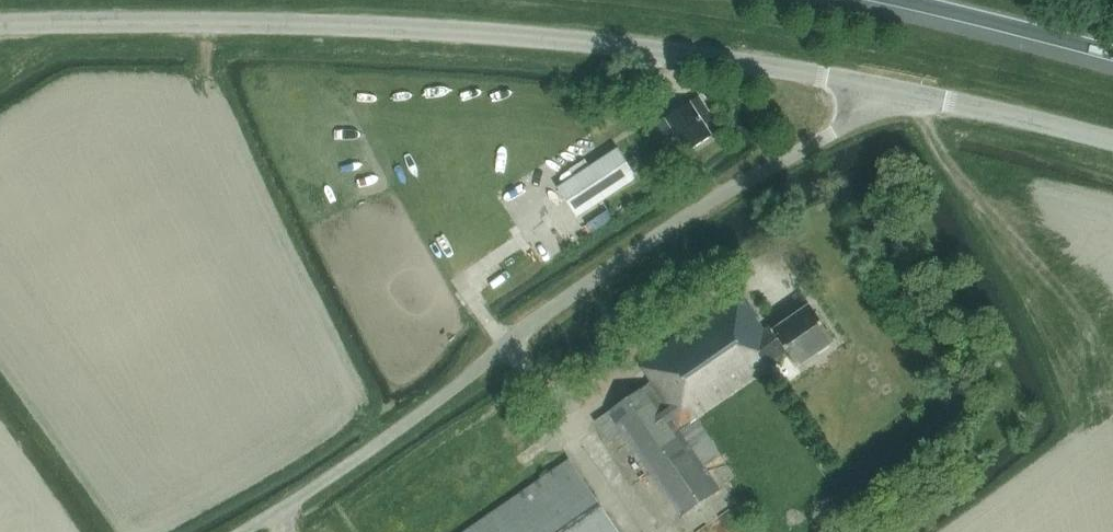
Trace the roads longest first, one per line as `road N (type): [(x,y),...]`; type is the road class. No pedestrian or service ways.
road 1 (unclassified): [(0,24),(488,33),(878,87)]
road 2 (unclassified): [(243,531),(370,450),(674,224),(834,132),(878,87)]
road 3 (unclassified): [(1112,141),(878,87)]
road 4 (motorway): [(901,0),(1112,53)]

